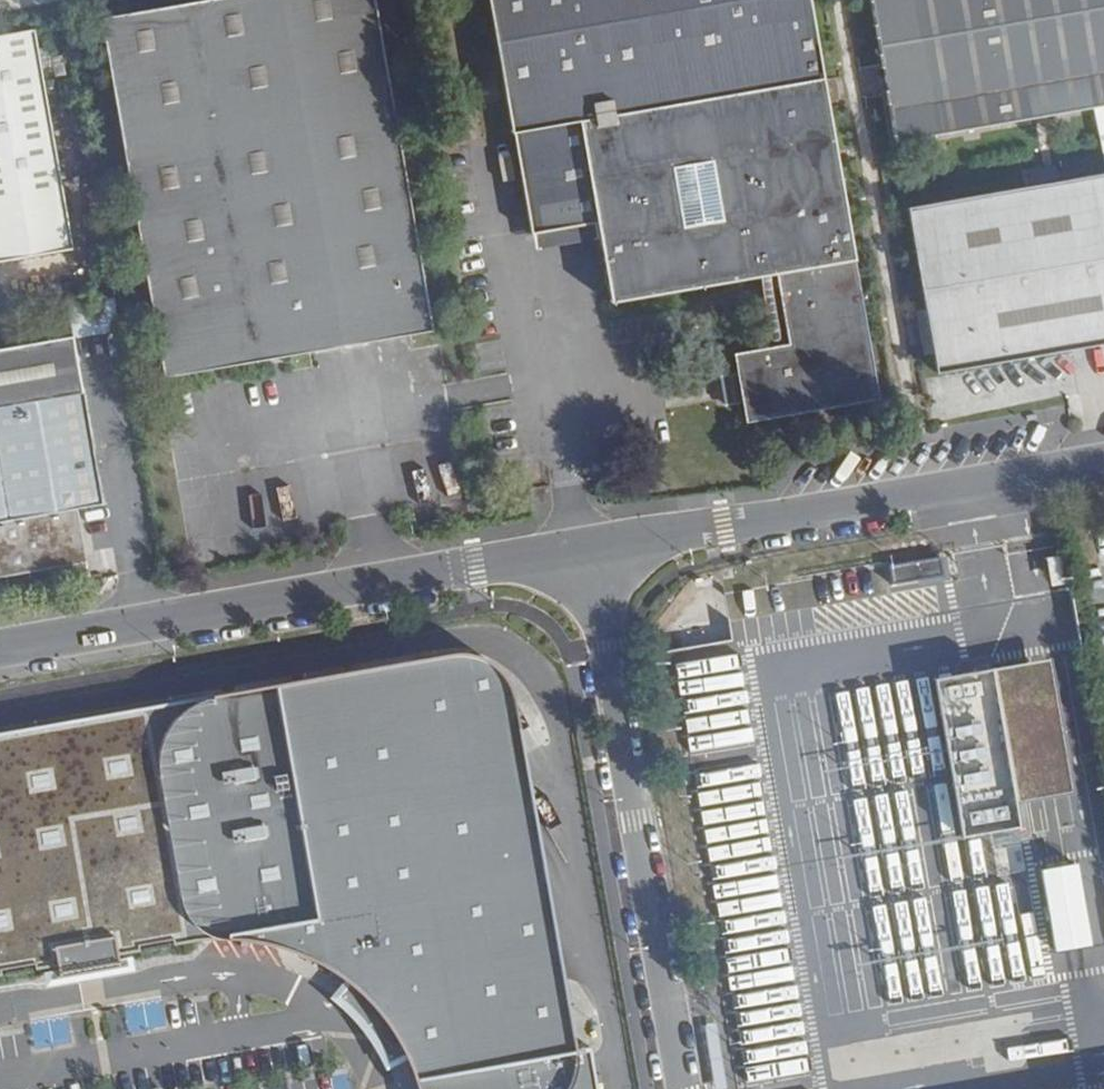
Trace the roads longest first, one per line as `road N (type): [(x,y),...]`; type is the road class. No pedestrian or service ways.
road 1 (residential): [(0,648),(587,550)]
road 2 (unclassified): [(587,550),(684,1088)]
road 3 (residential): [(587,550),(1103,461)]

